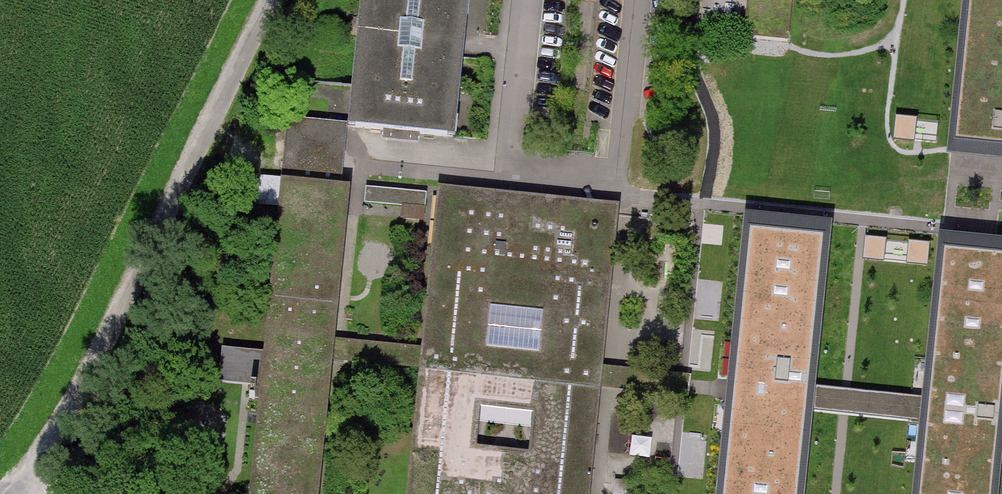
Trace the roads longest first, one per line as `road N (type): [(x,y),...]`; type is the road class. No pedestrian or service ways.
road 1 (track): [(11,493),(53,446),(270,0)]

